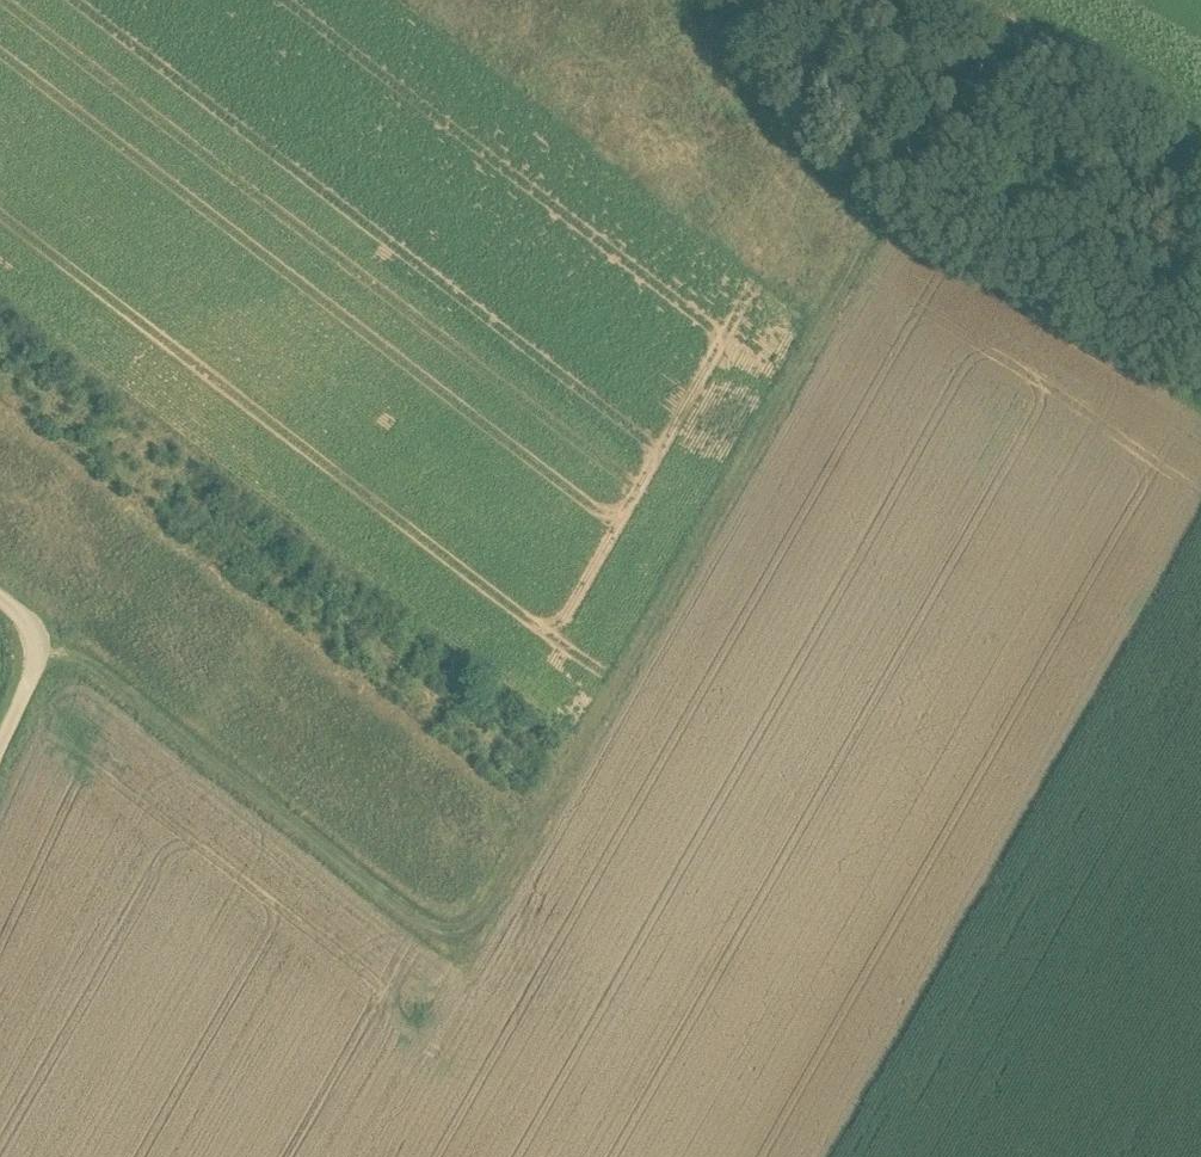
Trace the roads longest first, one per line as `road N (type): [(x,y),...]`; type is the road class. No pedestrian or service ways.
road 1 (track): [(891,225),(476,934),(436,941),(82,666),(35,661)]
road 2 (unclassified): [(0,757),(34,681),(37,636),(0,610)]

